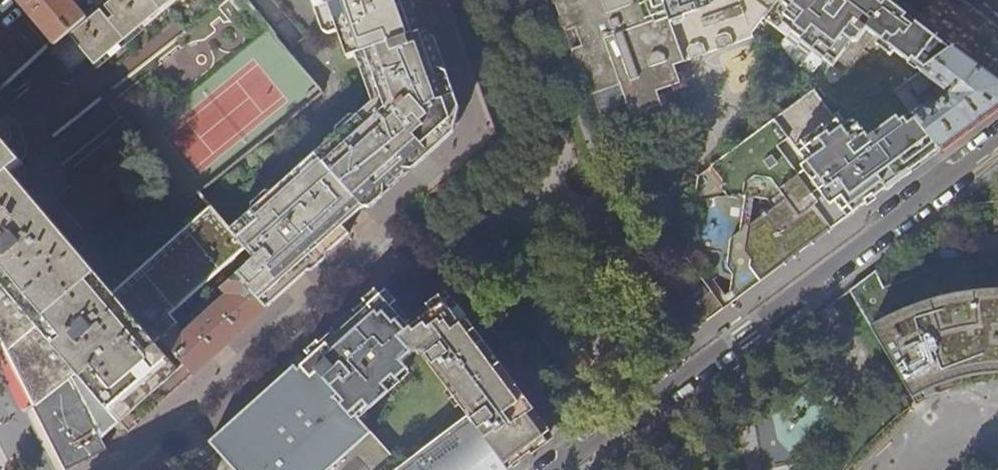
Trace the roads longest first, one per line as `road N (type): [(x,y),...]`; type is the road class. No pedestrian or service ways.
road 1 (residential): [(997,143),(560,469)]

